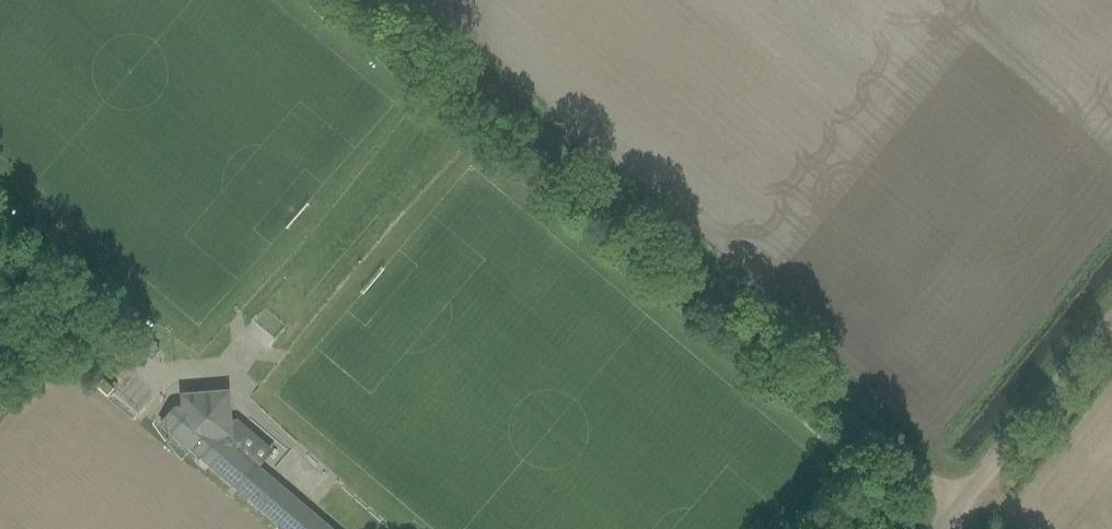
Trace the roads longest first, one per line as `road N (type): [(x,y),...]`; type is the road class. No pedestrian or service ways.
road 1 (unclassified): [(954,505),(362,0)]
road 2 (unclassified): [(954,505),(1111,315)]

